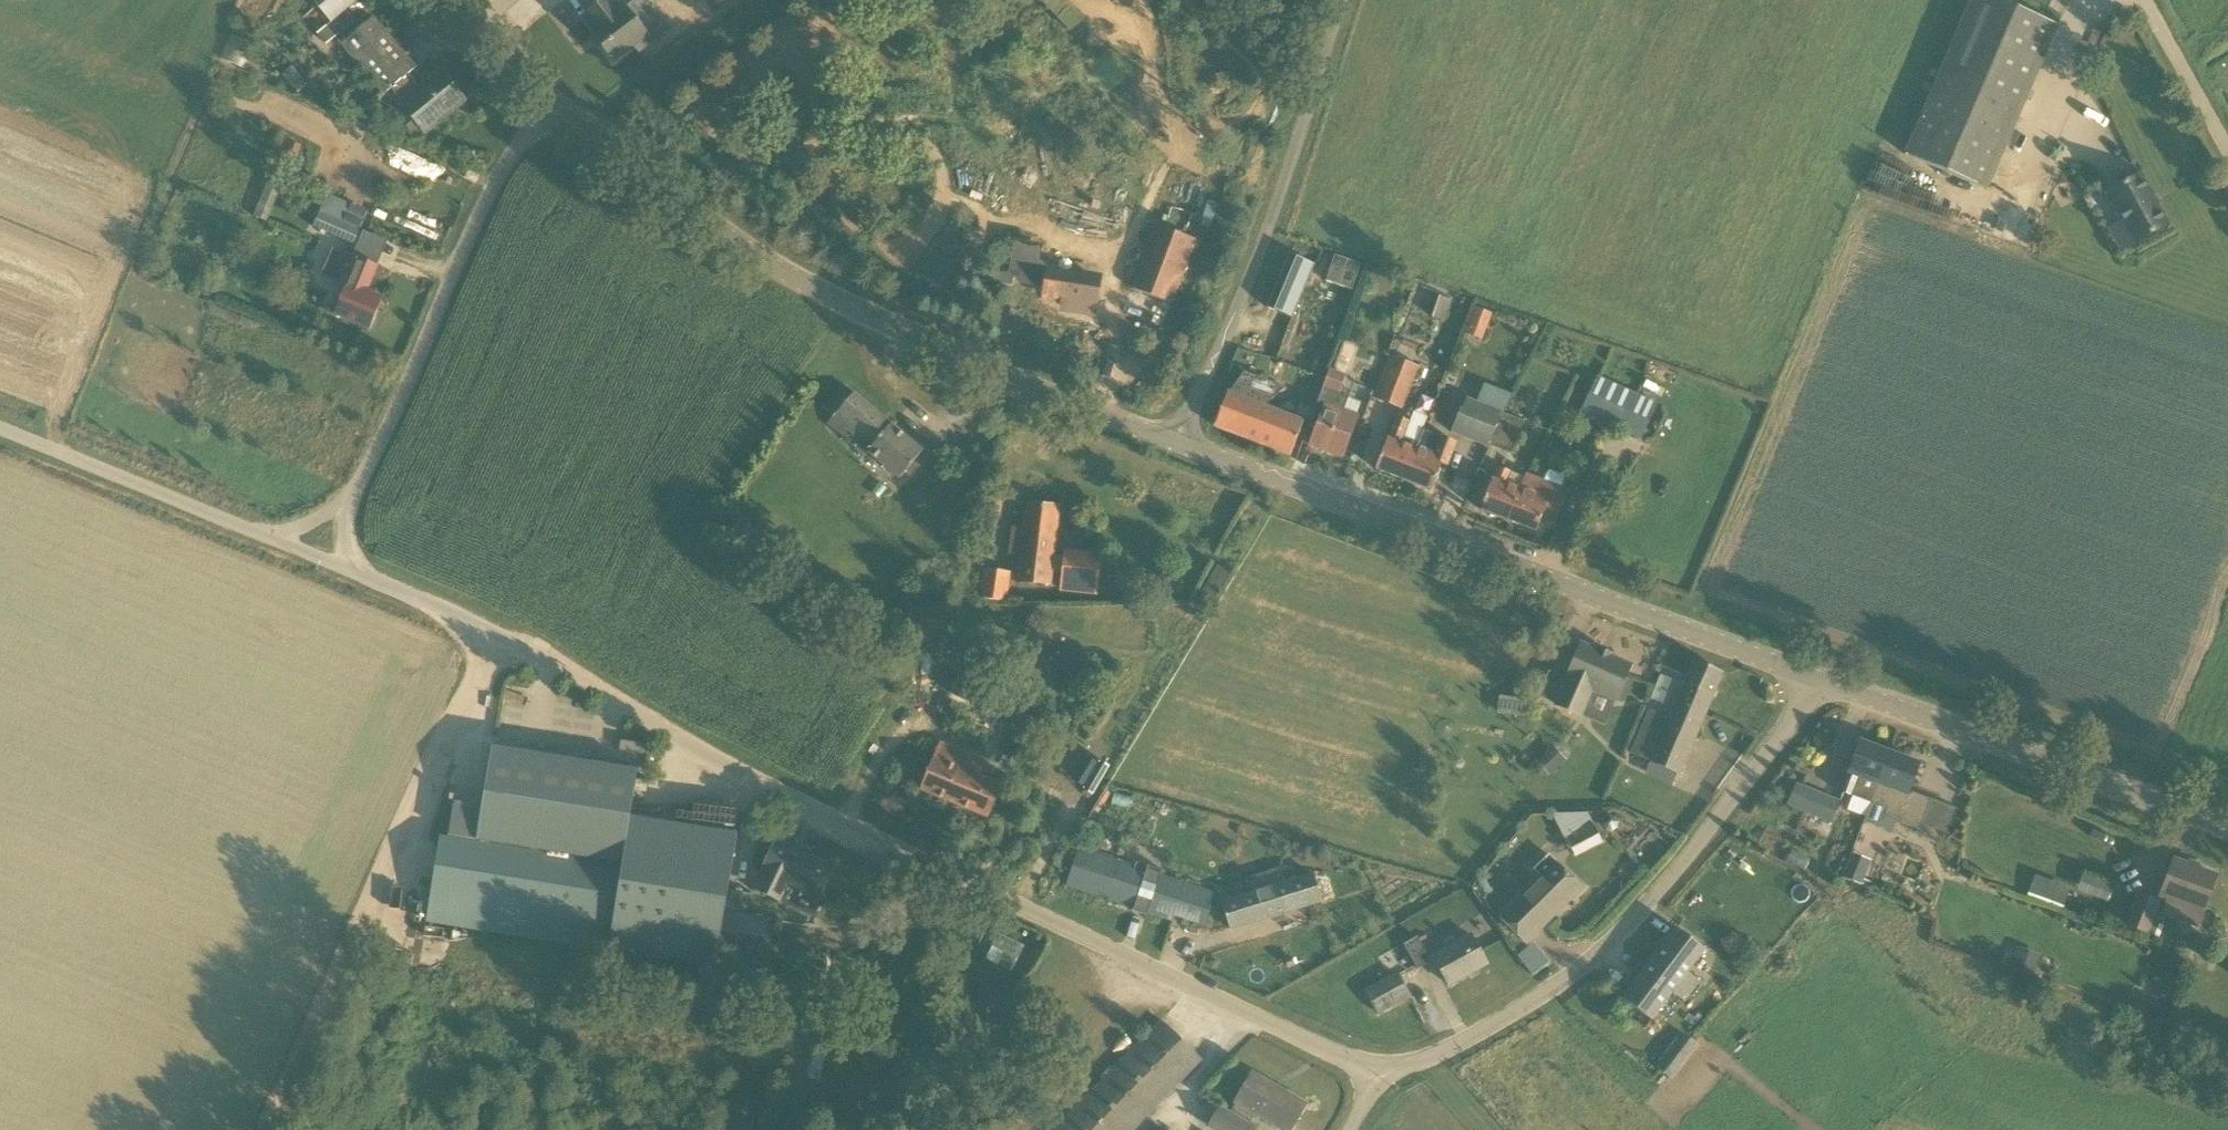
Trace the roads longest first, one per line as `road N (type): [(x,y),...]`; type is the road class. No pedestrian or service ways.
road 1 (unclassified): [(1378,1067),(1334,1054),(789,799),(496,633),(347,569)]
road 2 (unclassified): [(1180,445),(787,275),(557,104)]
road 3 (unclassified): [(1813,677),(1180,445)]
road 4 (unclassified): [(1378,1067),(1410,1066),(1461,1045),(1610,945),(1669,882),(1798,715),(1813,677)]
road 5 (track): [(262,1129),(496,633)]
road 6 (unclassified): [(1180,445),(1269,233),(1342,0)]
road 7 (unclassified): [(343,507),(391,422),(473,226),(512,155),(557,104)]
road 8 (unclassified): [(2227,830),(1813,677)]
road 9 (unclassified): [(271,538),(0,428)]
road 10 (unclassified): [(2227,150),(2145,0)]
road 11 (unclassified): [(557,104),(459,0)]

